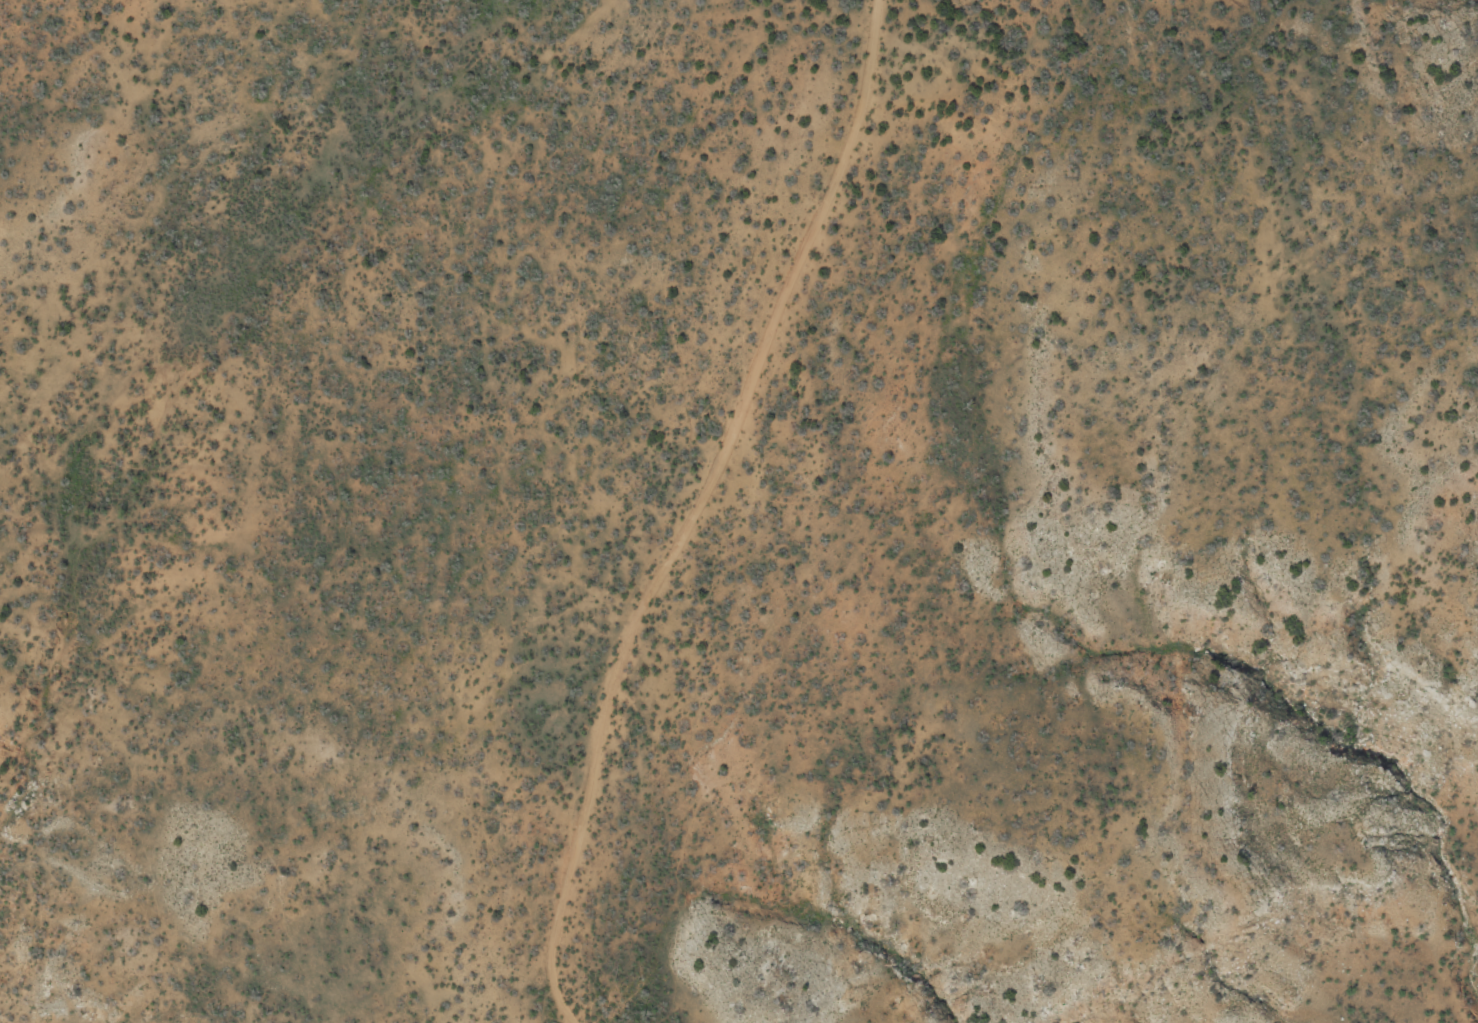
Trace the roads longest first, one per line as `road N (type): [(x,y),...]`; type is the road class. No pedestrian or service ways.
road 1 (residential): [(0,73),(163,120),(314,77),(501,0)]

